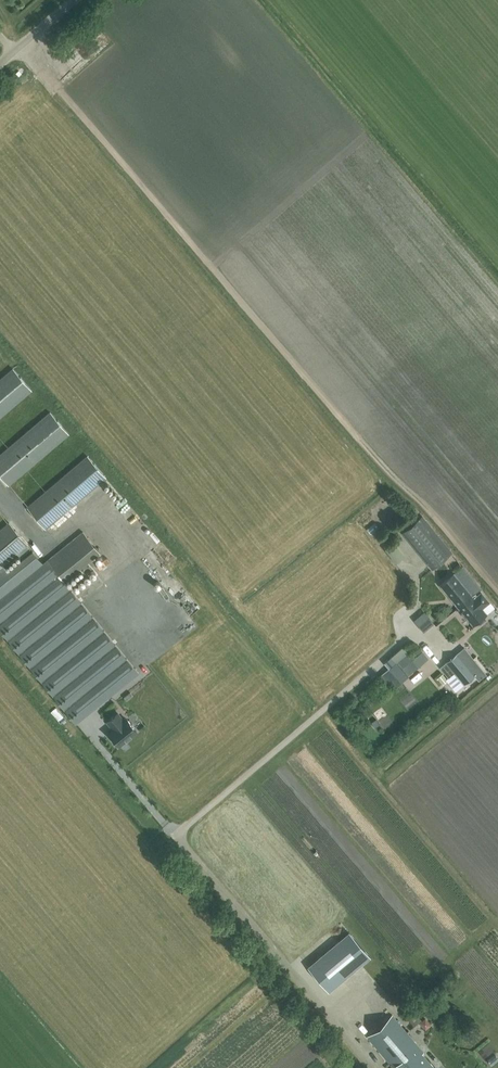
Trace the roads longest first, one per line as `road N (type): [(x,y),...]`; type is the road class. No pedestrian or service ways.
road 1 (track): [(22,44),(497,587)]
road 2 (unclassified): [(374,1067),(214,882),(190,841),(194,827),(413,647)]

